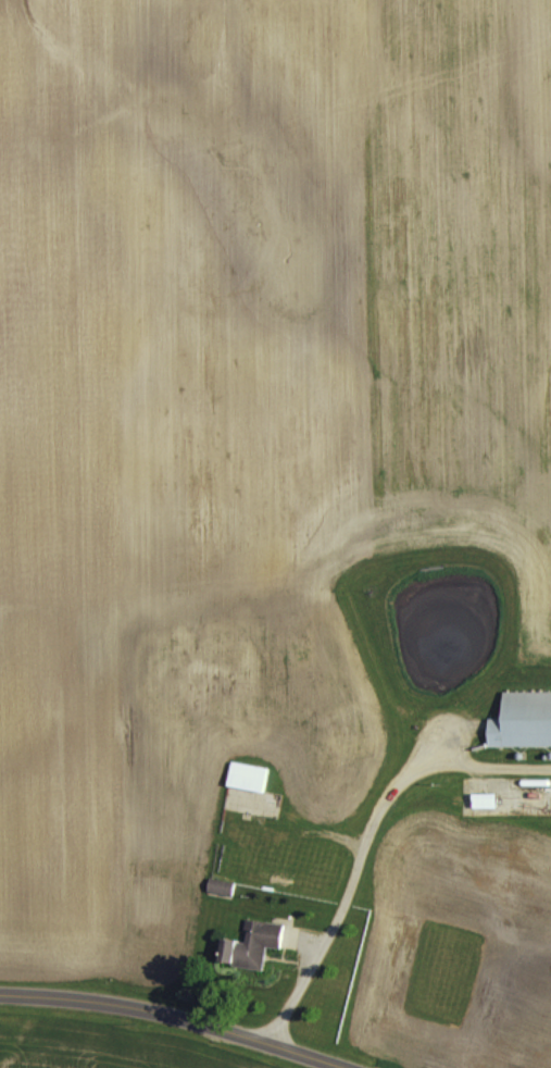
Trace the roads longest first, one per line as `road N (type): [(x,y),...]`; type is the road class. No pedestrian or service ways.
road 1 (tertiary): [(0,995),(112,1004),(343,1067)]

